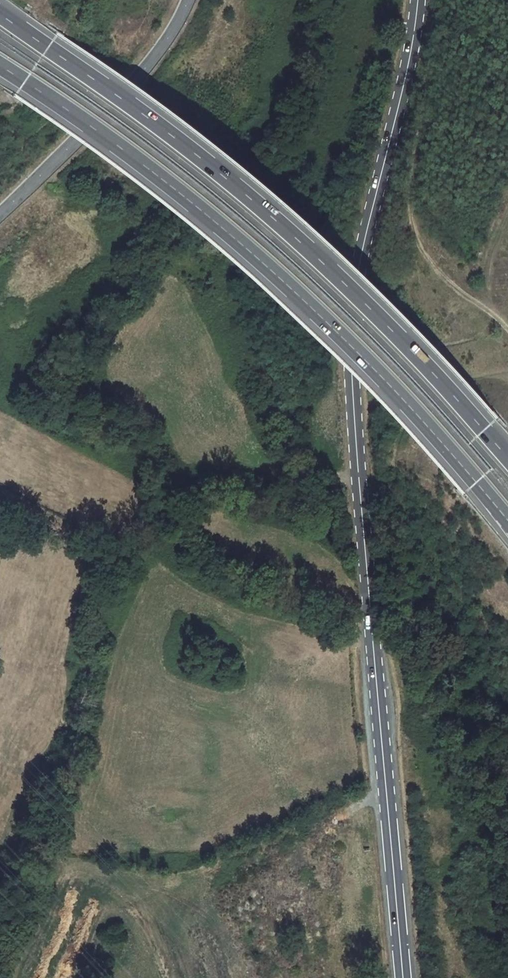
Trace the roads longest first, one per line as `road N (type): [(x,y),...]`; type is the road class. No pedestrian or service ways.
road 1 (secondary): [(404,977),(351,361),(361,252),(418,0)]
road 2 (motorway): [(0,65),(128,153),(236,240),(359,355),(507,523)]
road 3 (motorway): [(507,453),(261,208),(0,15)]
road 4 (track): [(507,327),(424,254),(409,214),(429,69),(415,28)]
road 5 (tertiary): [(0,212),(133,81),(189,0)]

